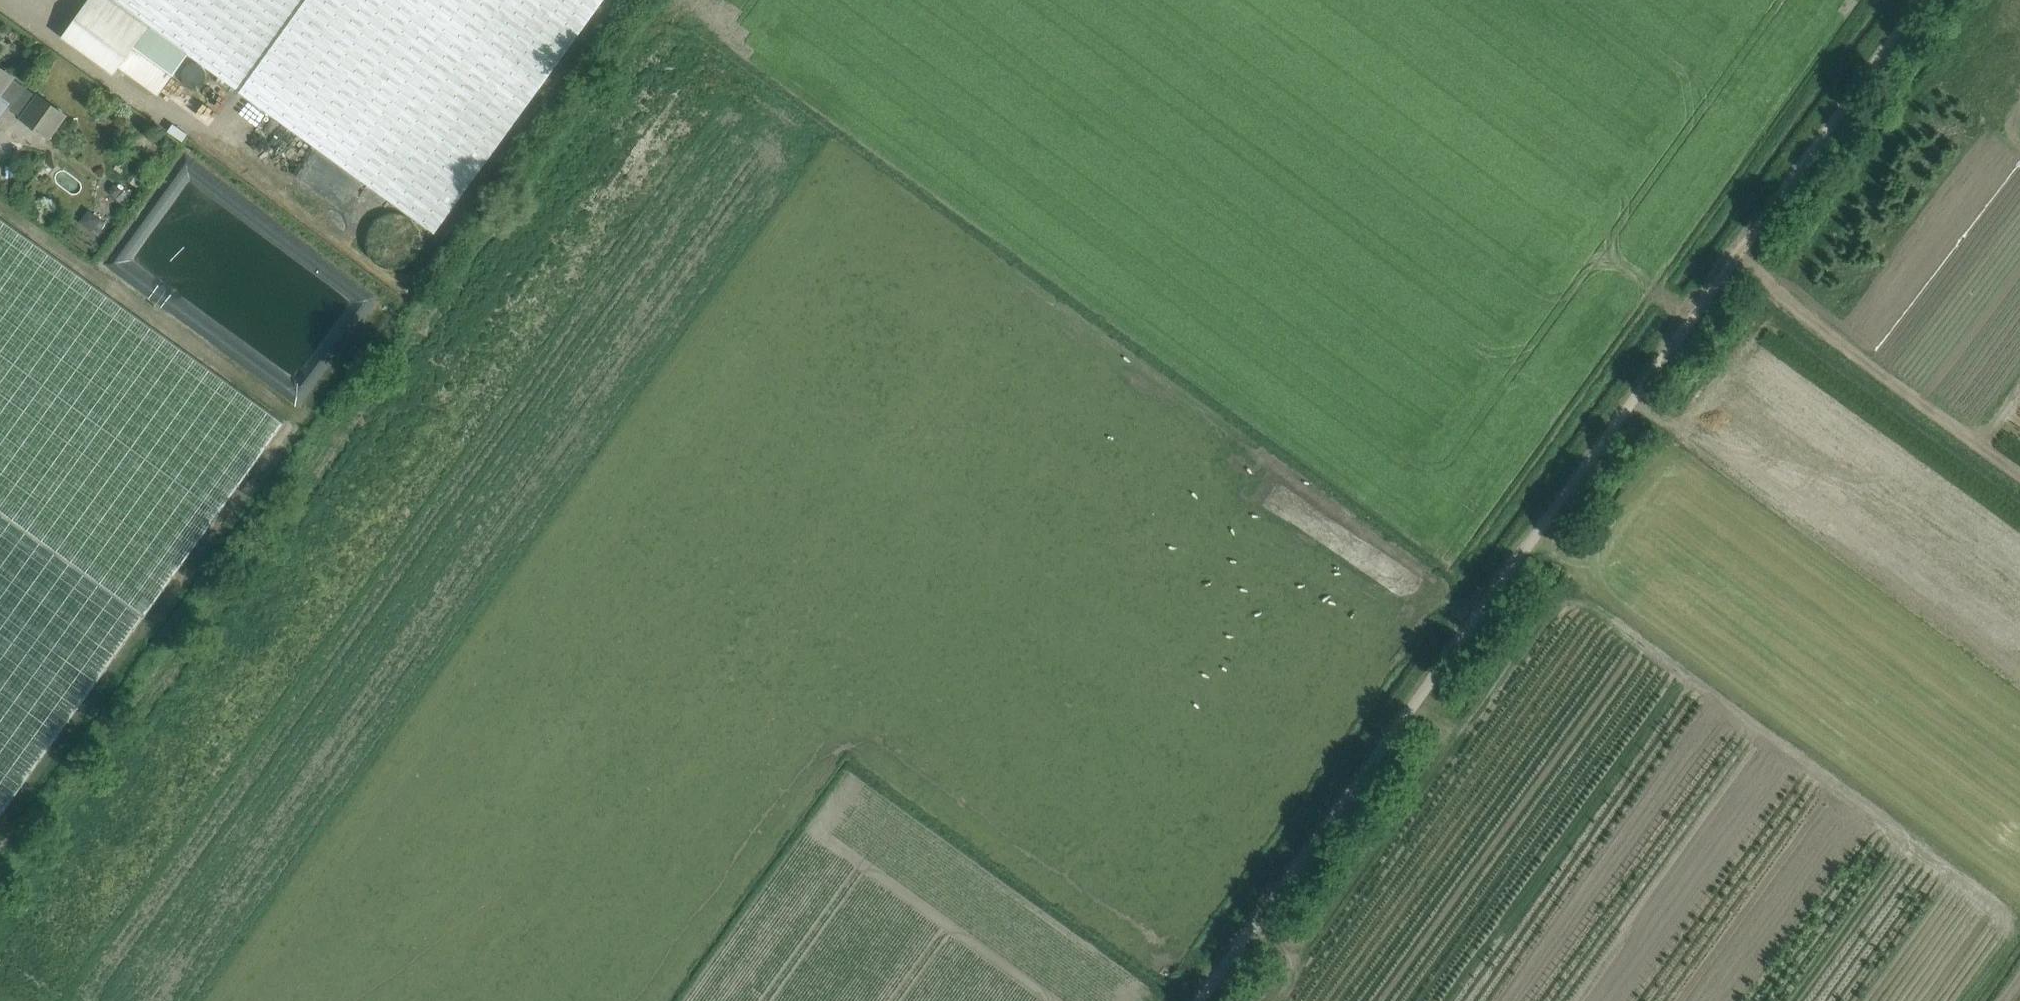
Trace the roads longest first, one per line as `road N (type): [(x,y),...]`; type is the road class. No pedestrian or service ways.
road 1 (unclassified): [(1206,1000),(1921,0)]

